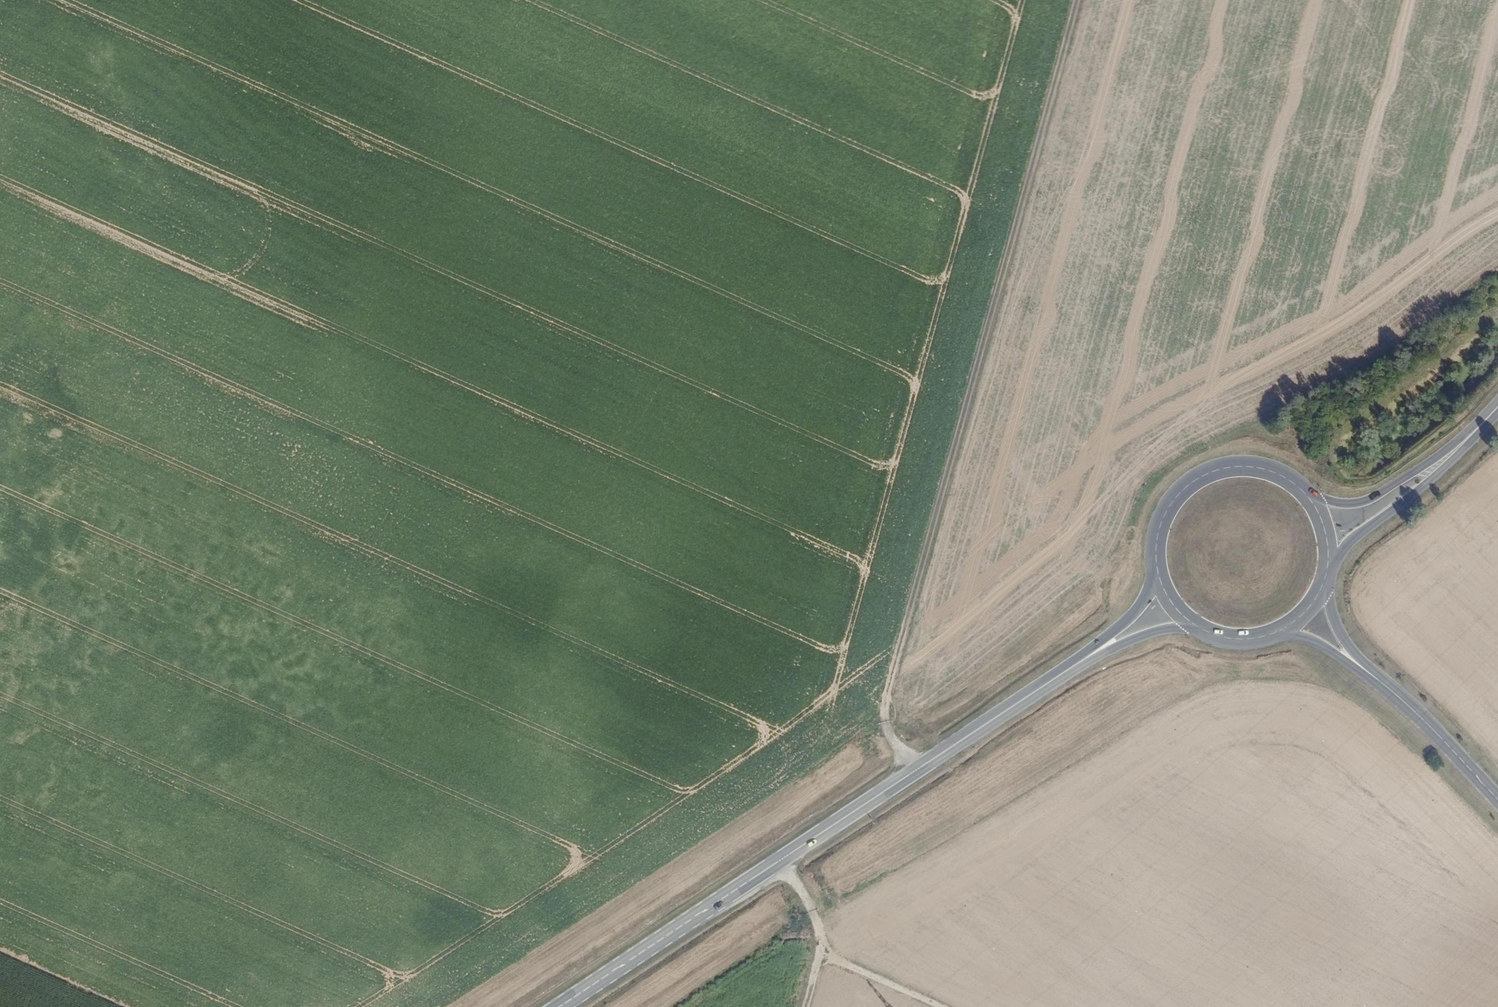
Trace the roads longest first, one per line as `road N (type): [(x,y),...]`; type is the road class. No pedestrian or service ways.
road 1 (track): [(915,771),(888,734),(887,688),(1076,0)]
road 2 (secondary): [(1085,658),(560,1006)]
road 3 (track): [(778,862),(821,925),(819,953),(936,1006)]
road 4 (secondary): [(1308,495),(1260,468),(1201,476),(1165,512),(1157,571)]
road 5 (secondary): [(1328,572),(1348,543),(1441,471),(1485,421)]
road 6 (secondary): [(1485,421),(1371,499),(1339,503),(1308,495)]
road 7 (tertiary): [(1497,798),(1365,670)]
road 8 (track): [(1497,455),(1364,555)]

